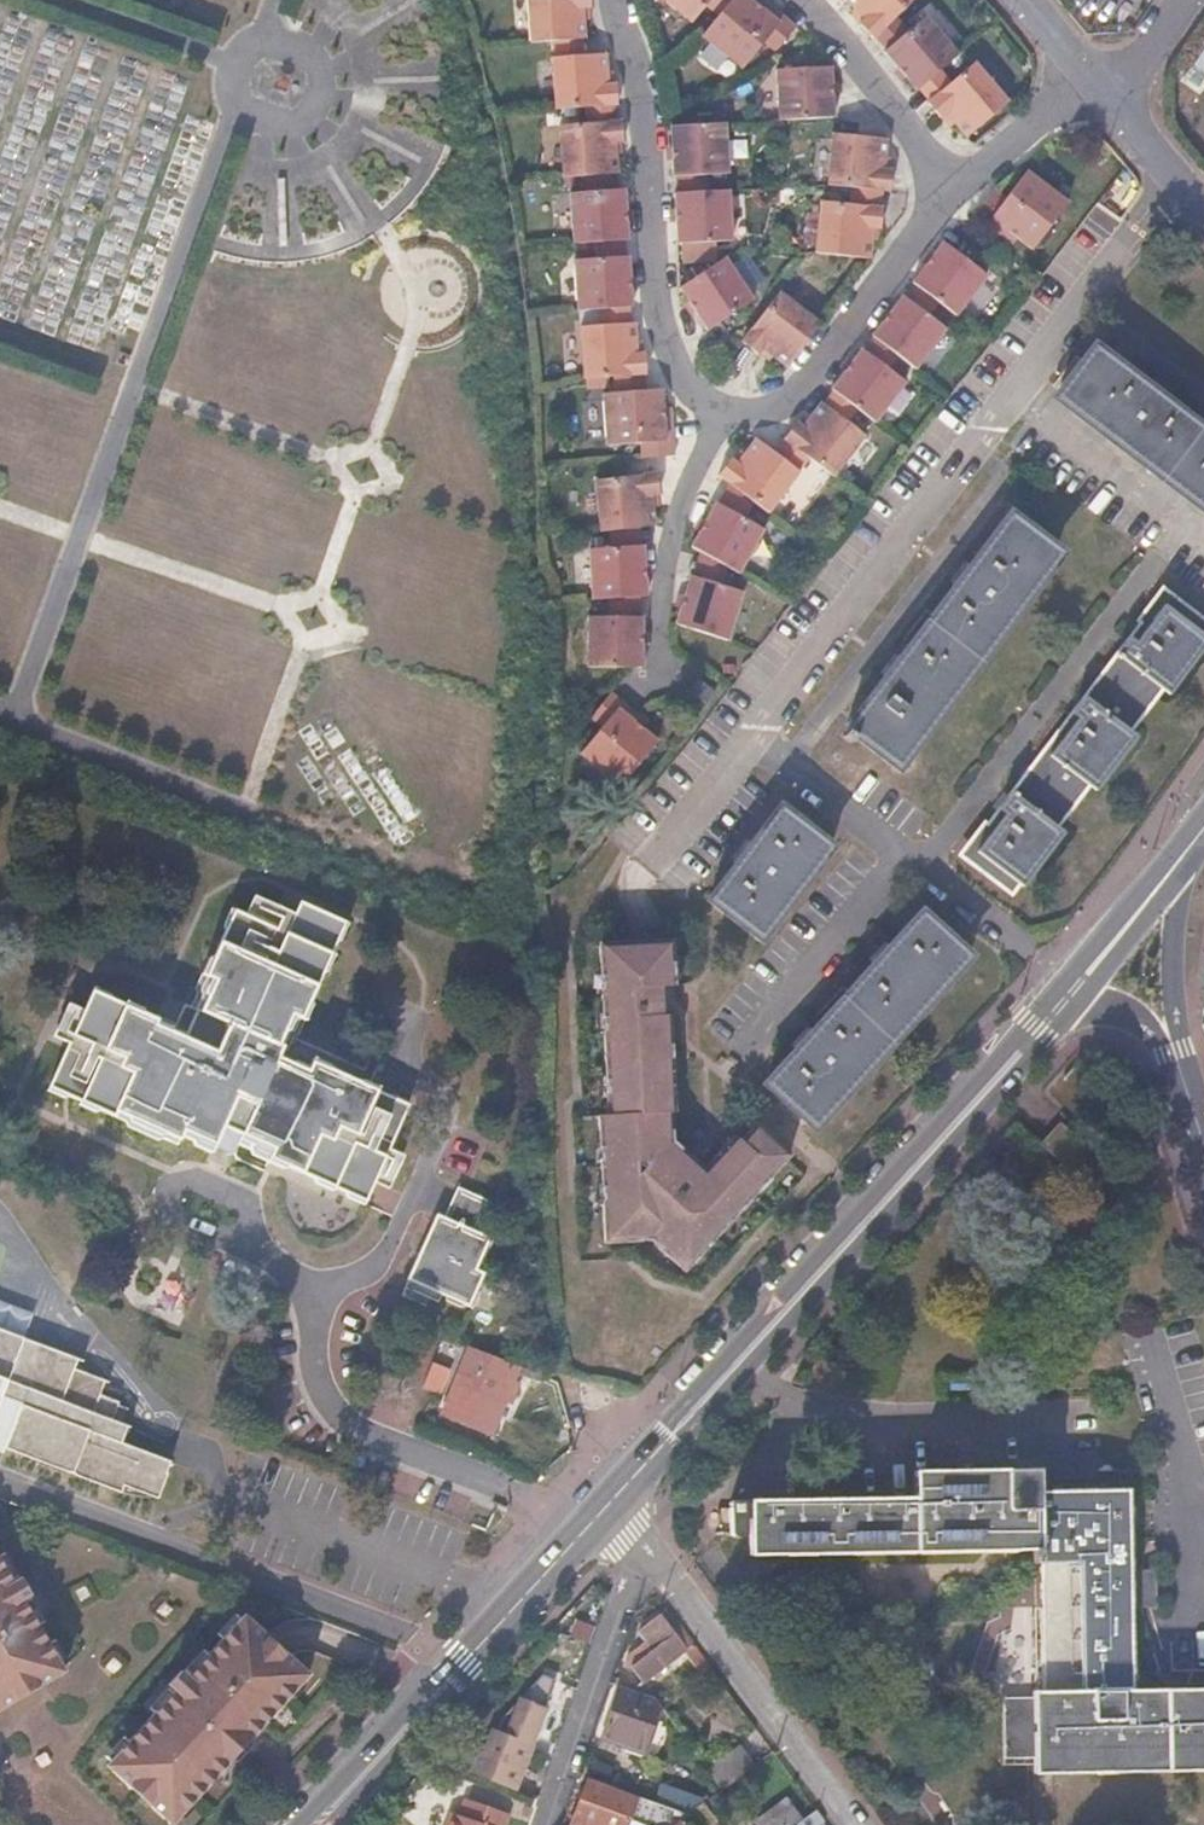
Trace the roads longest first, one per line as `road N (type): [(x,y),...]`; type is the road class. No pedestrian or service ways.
road 1 (primary): [(617,1509),(1075,999)]
road 2 (residential): [(1168,163),(755,710)]
road 3 (primary): [(1049,1008),(608,1489)]
road 4 (primary): [(608,1489),(303,1824)]
road 5 (residential): [(715,414),(669,372),(654,330),(640,141),(610,0)]
road 6 (primary): [(329,1824),(617,1509)]
road 7 (residential): [(929,852),(1155,561)]
road 8 (residential): [(951,195),(789,390),(751,416),(715,414)]
road 9 (residential): [(849,1824),(656,1564)]
road 10 (residential): [(735,1066),(929,852)]
road 11 (residential): [(549,1824),(614,1623),(656,1564)]
road 12 (residential): [(653,685),(647,661),(656,585),(676,506),(715,414)]
road 13 (residential): [(792,0),(870,85),(951,195)]
road 14 (residential): [(755,710),(929,852)]
road 15 (primary): [(1188,850),(1049,1008)]
road 16 (tertiary): [(1174,1054),(1170,925),(1188,850)]
road 17 (primary): [(1075,999),(1188,850)]
road 18 (residential): [(755,710),(645,857)]
road 19 (residential): [(1084,73),(951,195)]
road 20 (residential): [(1084,73),(1168,163)]

